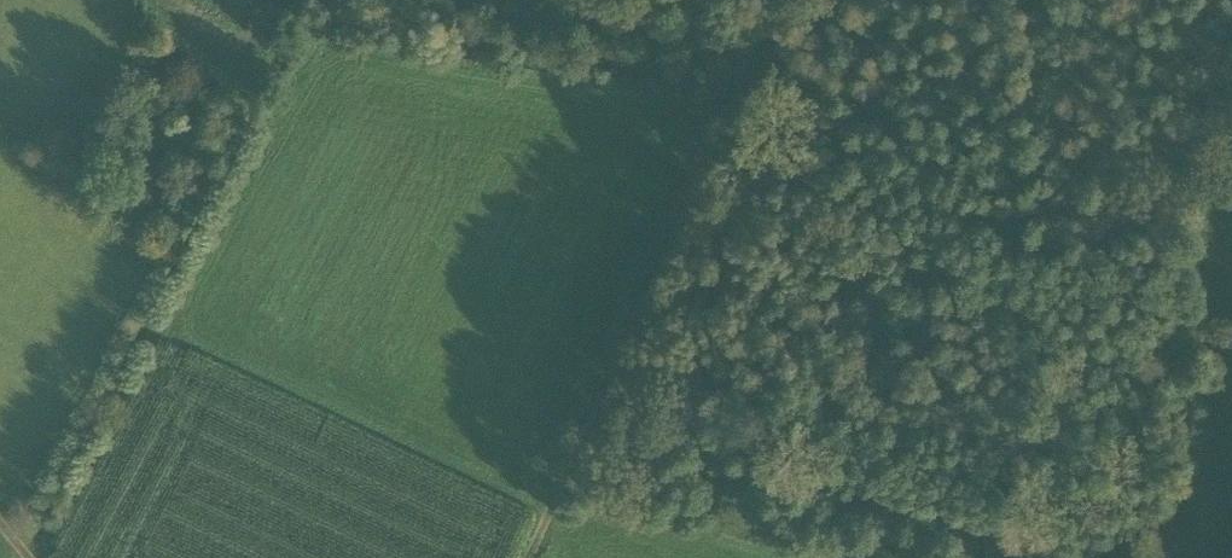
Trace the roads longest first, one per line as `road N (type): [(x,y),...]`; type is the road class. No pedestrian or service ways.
road 1 (track): [(781,0),(525,557)]

